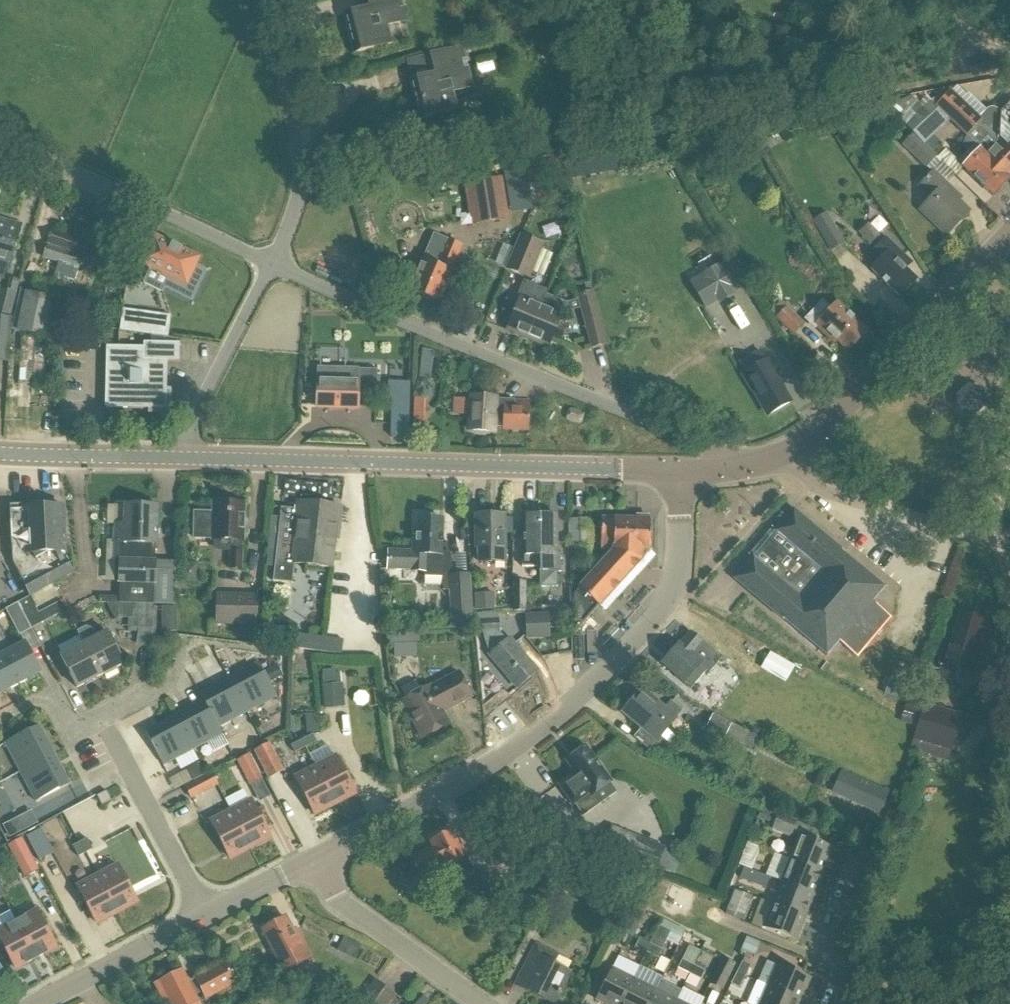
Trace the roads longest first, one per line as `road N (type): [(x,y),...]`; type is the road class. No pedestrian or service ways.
road 1 (residential): [(306,865),(500,758),(588,690),(674,593),(679,471)]
road 2 (residential): [(731,469),(706,444),(273,266)]
road 3 (tertiary): [(620,470),(188,457)]
road 4 (residential): [(1009,458),(997,504),(999,538),(831,491),(793,450)]
road 5 (tertiary): [(793,450),(837,415),(1009,234)]
road 6 (residential): [(273,266),(0,139)]
road 7 (residential): [(273,266),(301,177),(261,0)]
road 8 (residential): [(478,1003),(328,893),(306,865)]
road 9 (residential): [(205,918),(103,725)]
road 10 (residential): [(188,457),(193,420),(273,266)]
road 11 (tertiary): [(0,453),(188,457)]
road 12 (residential): [(40,1003),(205,918)]
road 13 (residential): [(833,1003),(847,971),(822,959),(862,851)]

